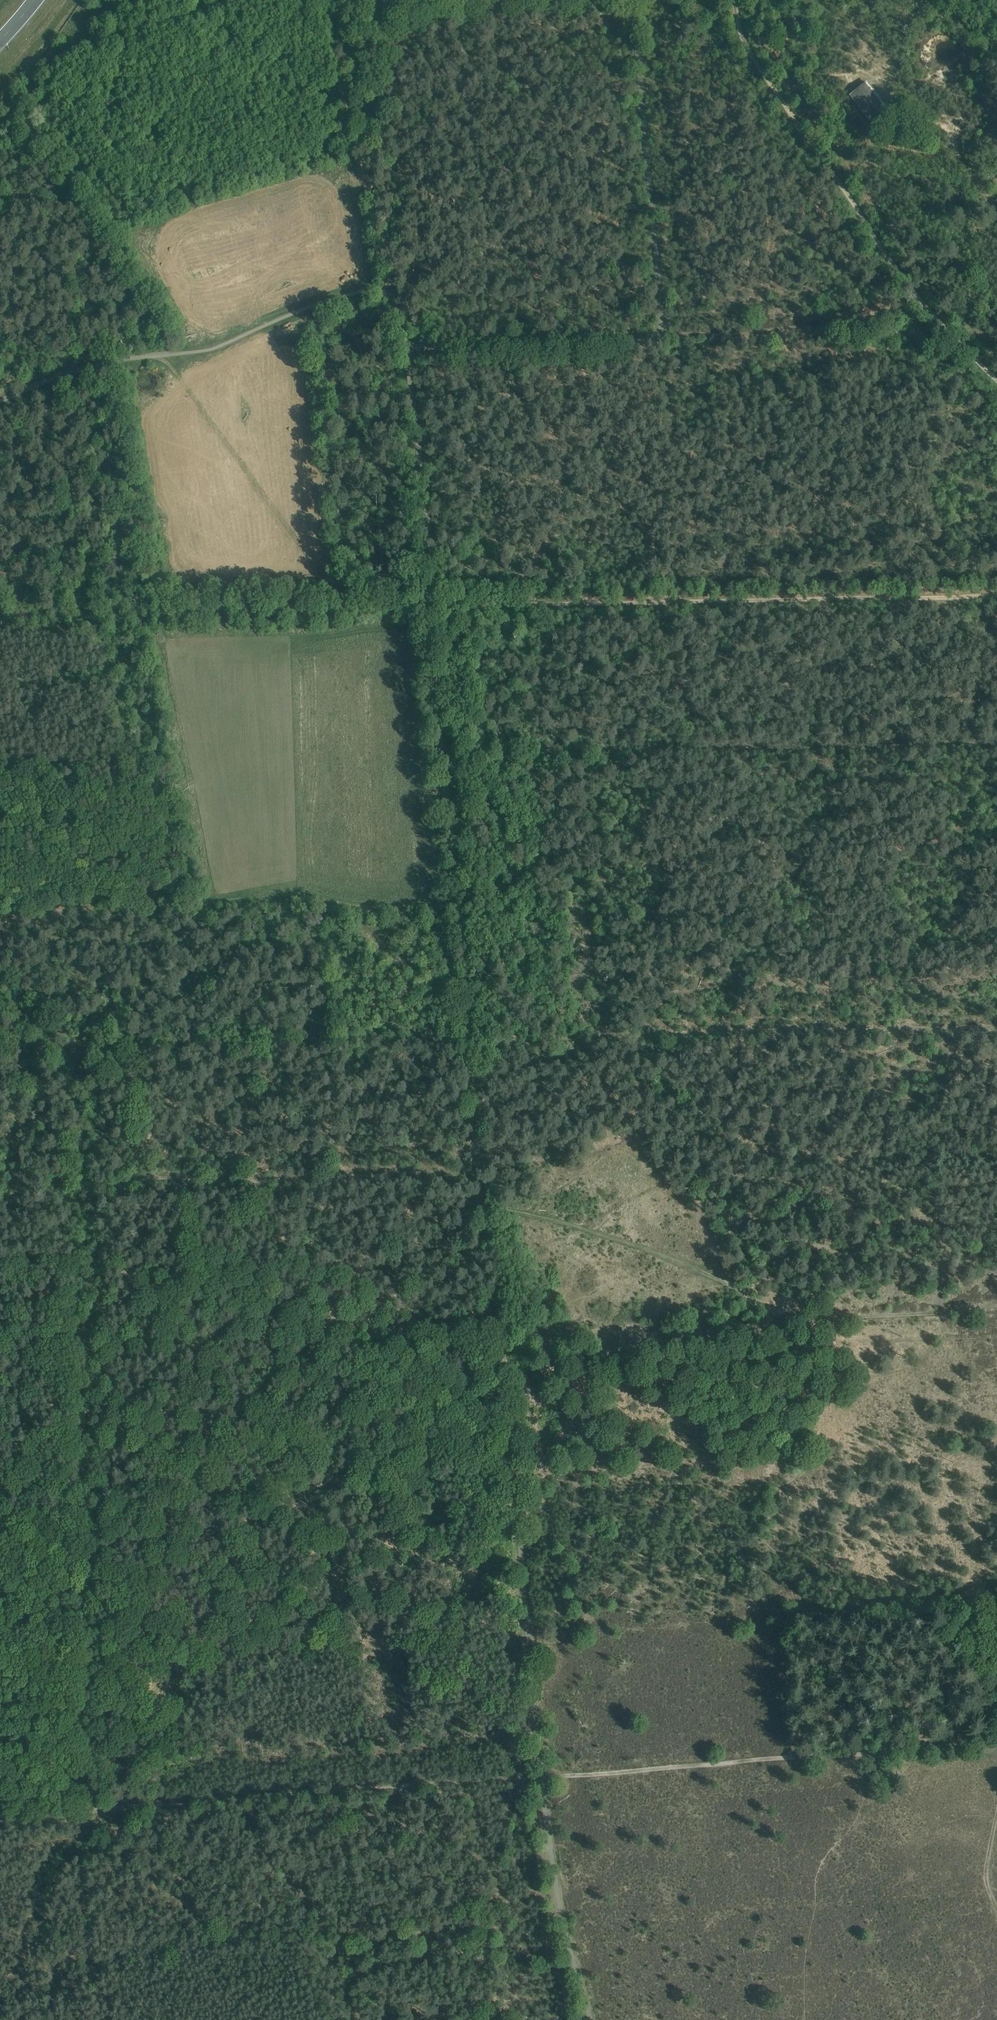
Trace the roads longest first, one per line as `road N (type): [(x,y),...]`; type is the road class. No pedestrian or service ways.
road 1 (track): [(996,593),(429,604)]
road 2 (track): [(541,1777),(0,1818)]
road 3 (track): [(996,382),(933,321),(859,215),(751,56),(734,0)]
road 4 (track): [(950,1744),(541,1777)]

